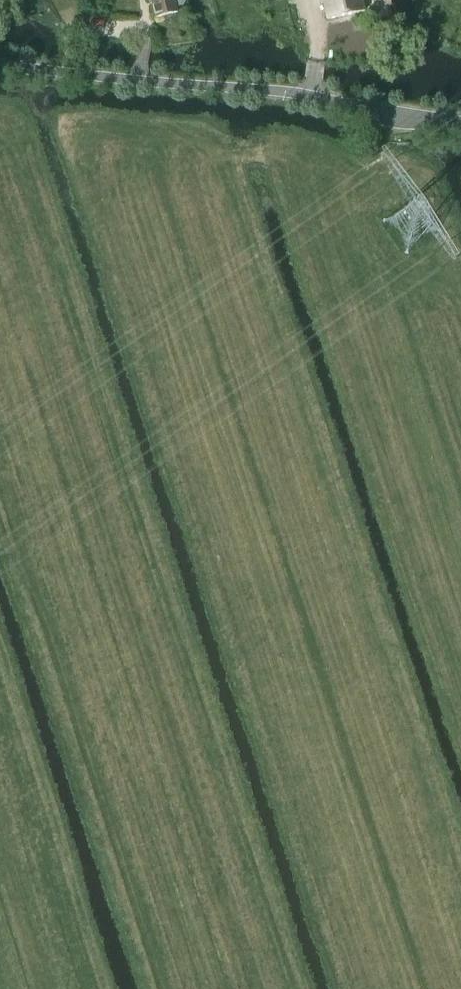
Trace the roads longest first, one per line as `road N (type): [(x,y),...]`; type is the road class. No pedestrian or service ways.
road 1 (unclassified): [(0,64),(311,95),(460,122)]

